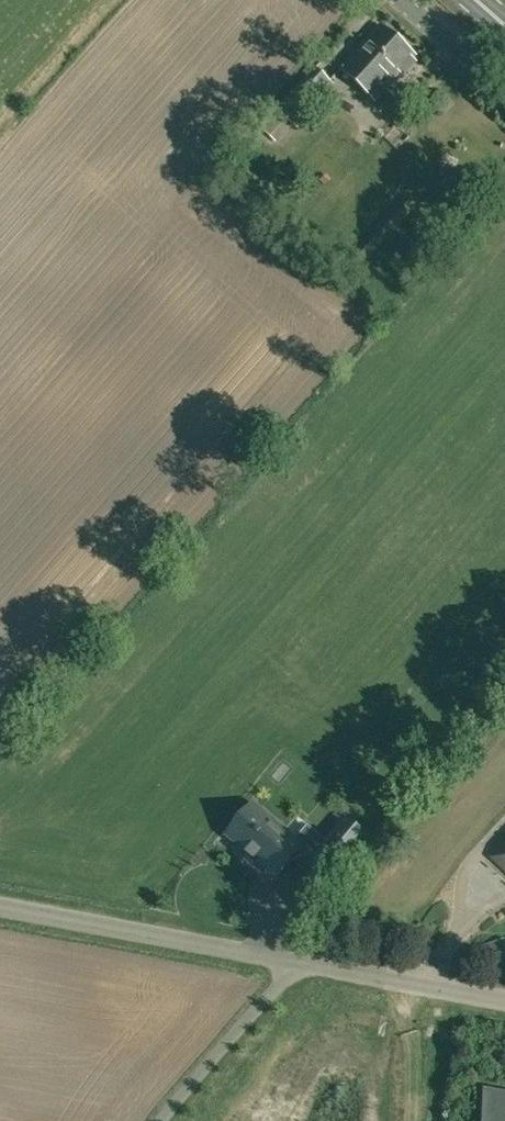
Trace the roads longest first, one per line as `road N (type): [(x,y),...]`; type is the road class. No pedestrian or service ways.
road 1 (unclassified): [(504,1002),(0,910)]
road 2 (unclassified): [(504,100),(390,0)]

